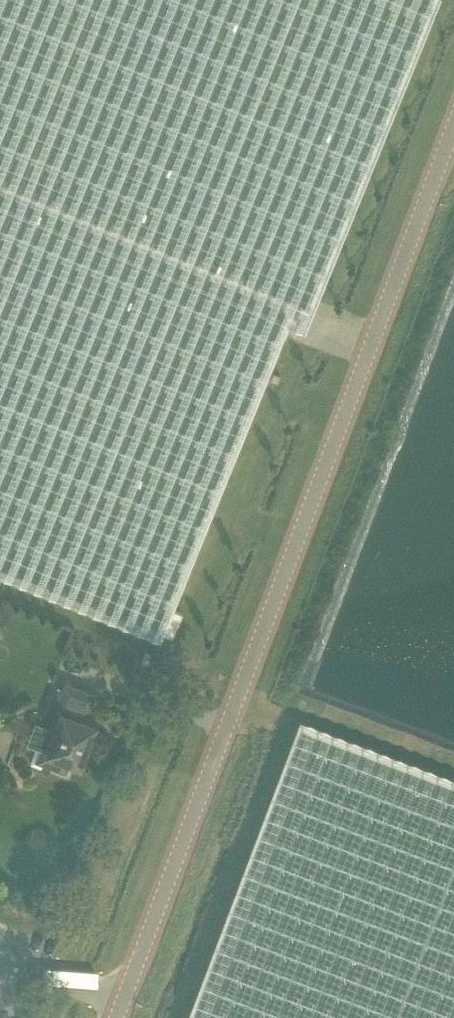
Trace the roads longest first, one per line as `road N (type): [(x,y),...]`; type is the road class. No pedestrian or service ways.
road 1 (unclassified): [(117,1017),(453,128)]

